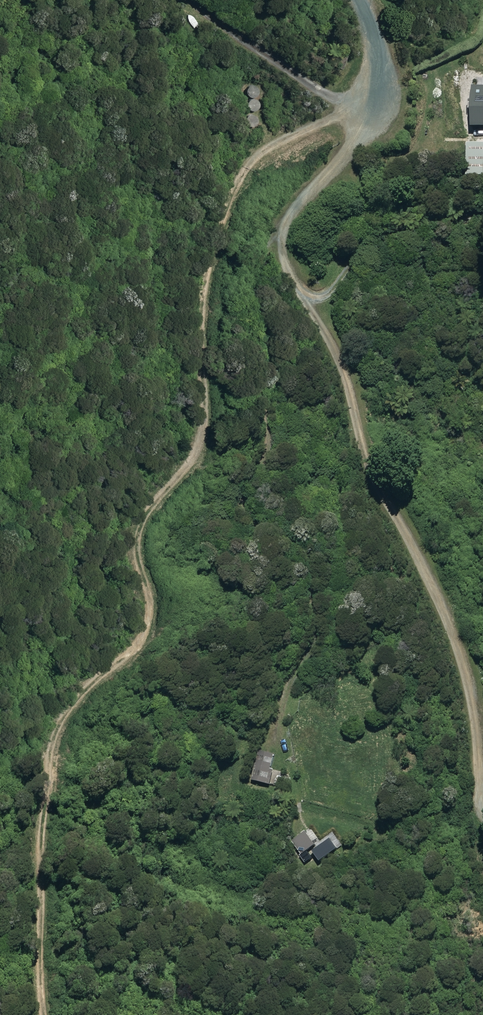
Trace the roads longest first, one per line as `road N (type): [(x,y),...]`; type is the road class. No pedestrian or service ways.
road 1 (track): [(68,1014),(78,959),(43,783),(122,675),(191,640),(206,280),(258,161),(334,156)]
road 2 (unclassified): [(482,796),(467,682),(280,233),(383,88),(357,0)]

